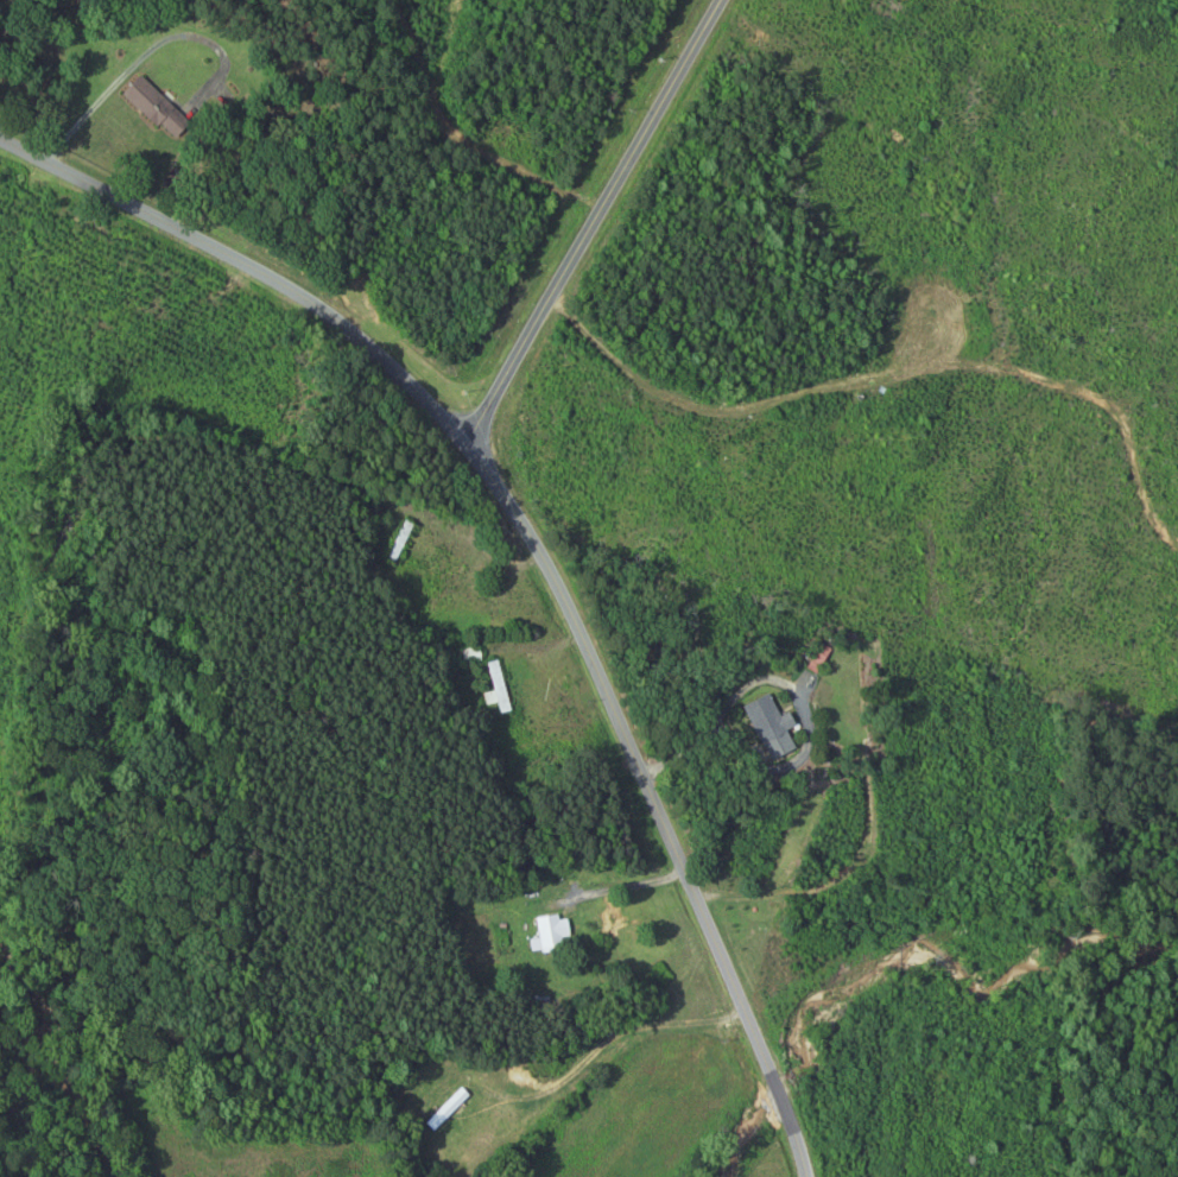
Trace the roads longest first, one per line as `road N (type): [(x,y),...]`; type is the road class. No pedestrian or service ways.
road 1 (residential): [(807,1176),(767,1062),(580,632),(468,442),(294,291),(0,138)]
road 2 (residential): [(468,442),(721,0)]

